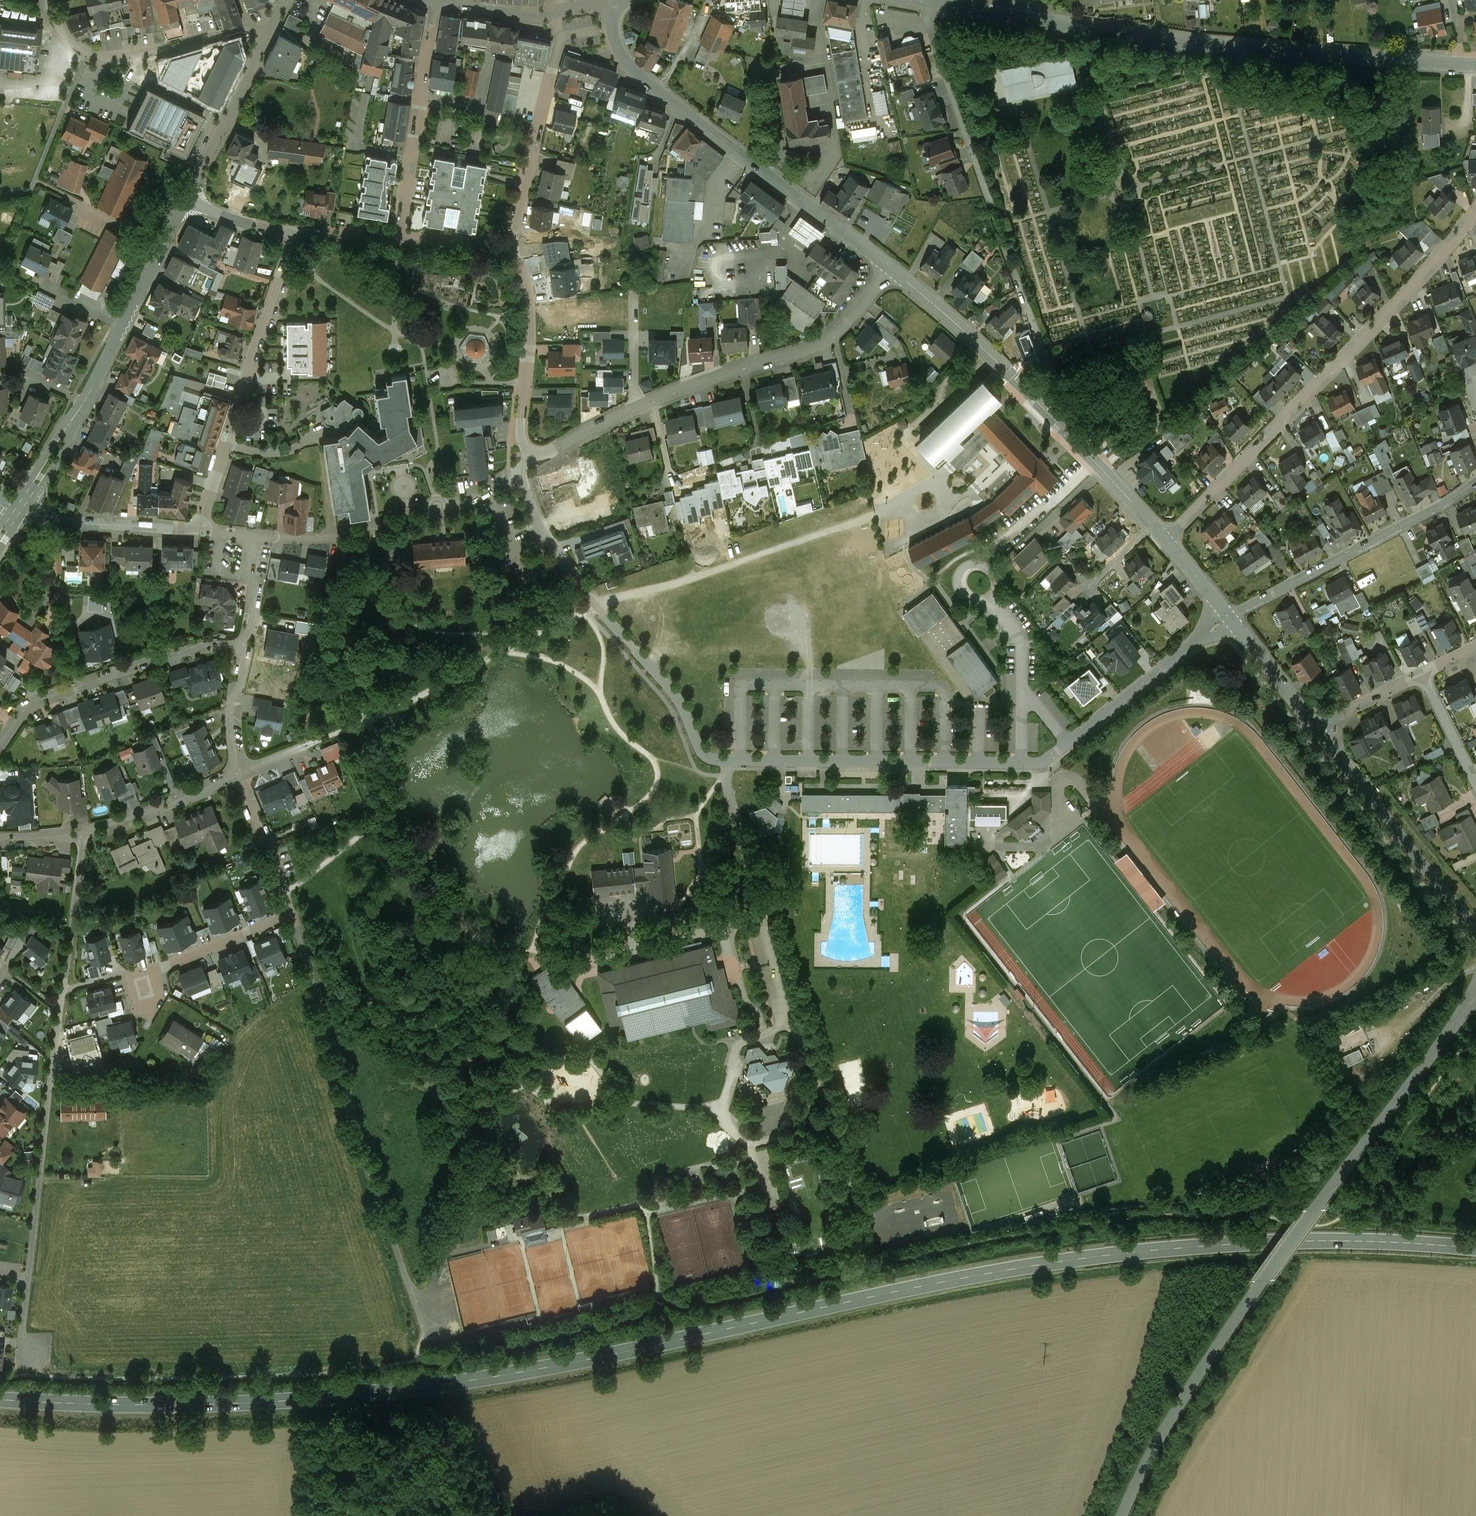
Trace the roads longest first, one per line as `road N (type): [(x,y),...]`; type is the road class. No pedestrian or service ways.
road 1 (secondary): [(1475,1248),(1273,1243),(1087,1258),(397,1392),(197,1406),(0,1402)]
road 2 (tertiary): [(1025,18),(1199,44),(1475,65)]
road 3 (residential): [(1475,212),(1167,540)]
road 4 (residential): [(292,913),(399,1259),(415,1300),(434,1310)]
road 5 (tertiary): [(614,11),(615,44),(628,64),(892,270)]
road 6 (residential): [(728,761),(700,749),(679,700),(546,539),(521,471)]
road 7 (residential): [(1475,998),(1260,1281)]
road 8 (tertiary): [(184,202),(92,390),(16,513)]
road 9 (residential): [(295,231),(197,531)]
road 10 (residential): [(892,270),(850,322),(816,344),(635,408)]
road 11 (residential): [(1022,762),(728,761)]
road 12 (residential): [(1475,483),(1228,616)]
road 13 (residential): [(521,471),(358,534),(253,536)]
road 14 (residential): [(0,748),(27,707),(81,684),(195,645),(244,649)]
road 15 (unclassified): [(1260,1281),(1192,1378),(1121,1515)]
road 16 (residential): [(28,1280),(60,1012)]
road 17 (residential): [(43,0),(77,49),(104,59),(243,27),(273,30)]
road 18 (tertiary): [(1317,728),(1475,926)]
road 19 (residential): [(560,11),(512,249)]
road 20 (residential): [(434,3),(399,238)]
road 21 (residential): [(922,1),(990,210)]
road 22 (residential): [(529,462),(520,426),(528,306),(512,249)]
road 23 (residential): [(1228,616),(1068,743)]
road 24 (tertiary): [(1034,398),(1167,540)]
road 25 (tertiary): [(273,30),(184,202)]
road 26 (tertiary): [(892,270),(1034,398)]
road 27 (residential): [(197,531),(38,522),(16,513)]
road 28 (residential): [(60,1012),(83,833)]
road 29 (residential): [(811,1084),(785,1017),(762,917)]
road 30 (residential): [(762,917),(594,959)]
road 31 (residential): [(239,773),(83,833)]
road 32 (residential): [(140,974),(292,913)]
road 33 (residential): [(762,917),(728,761)]
road 34 (residential): [(239,773),(292,913)]
road 35 (tertiary): [(1228,616),(1317,728)]
road 36 (residential): [(1012,271),(1051,366),(1034,398)]
road 37 (residential): [(244,649),(229,720),(239,773)]
road 38 (residential): [(1023,690),(1022,642),(974,586)]
road 39 (residential): [(1423,673),(1475,781)]
road 40 (residential): [(507,1241),(445,1255),(434,1310)]

